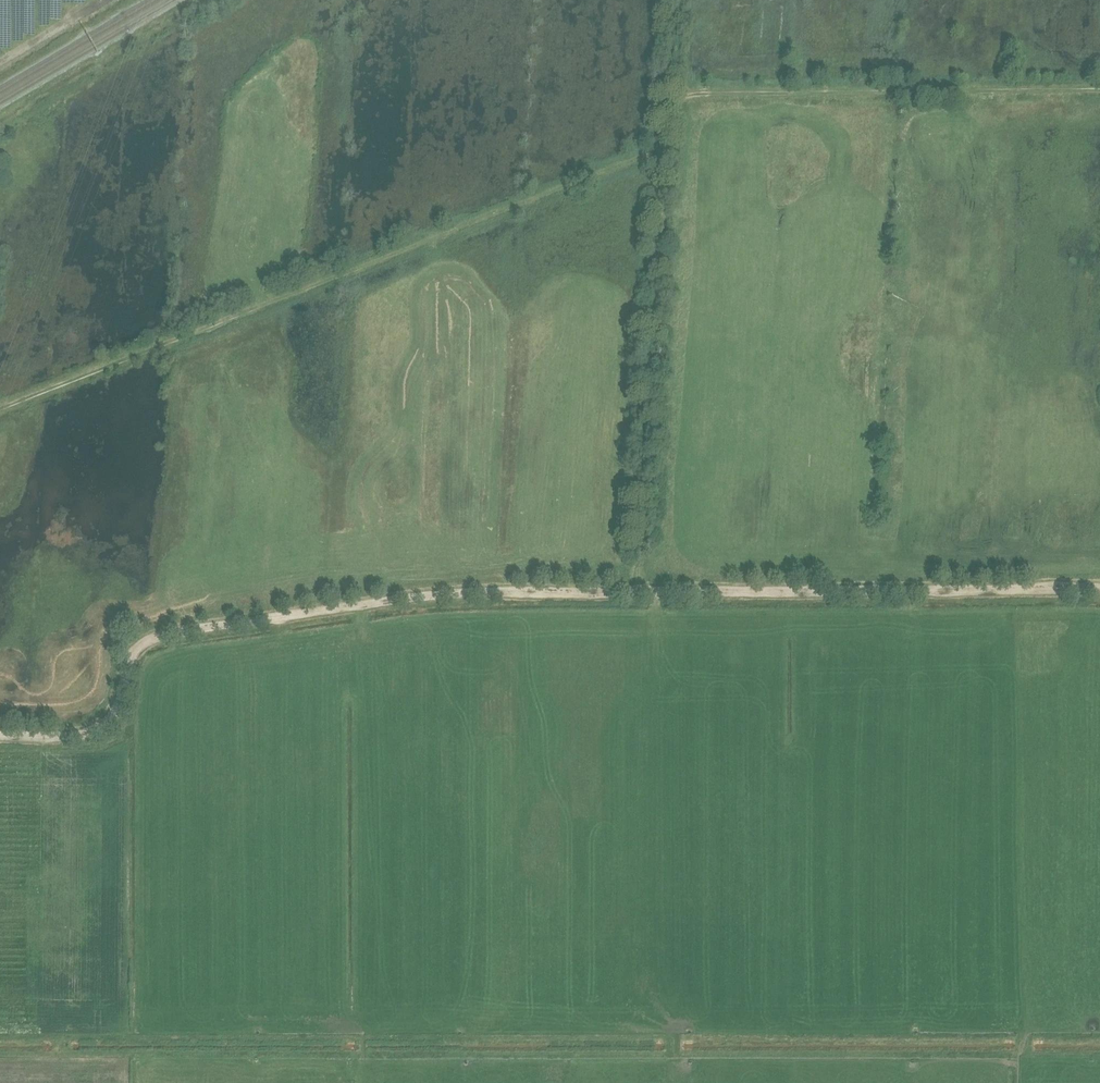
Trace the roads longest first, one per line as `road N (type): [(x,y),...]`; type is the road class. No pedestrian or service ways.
road 1 (track): [(1099,90),(694,95),(669,107),(637,590)]
road 2 (track): [(0,409),(648,156),(662,142)]
road 3 (track): [(0,736),(72,736),(107,724),(131,657),(172,632),(451,593),(637,590)]
road 4 (track): [(637,590),(1099,586)]

